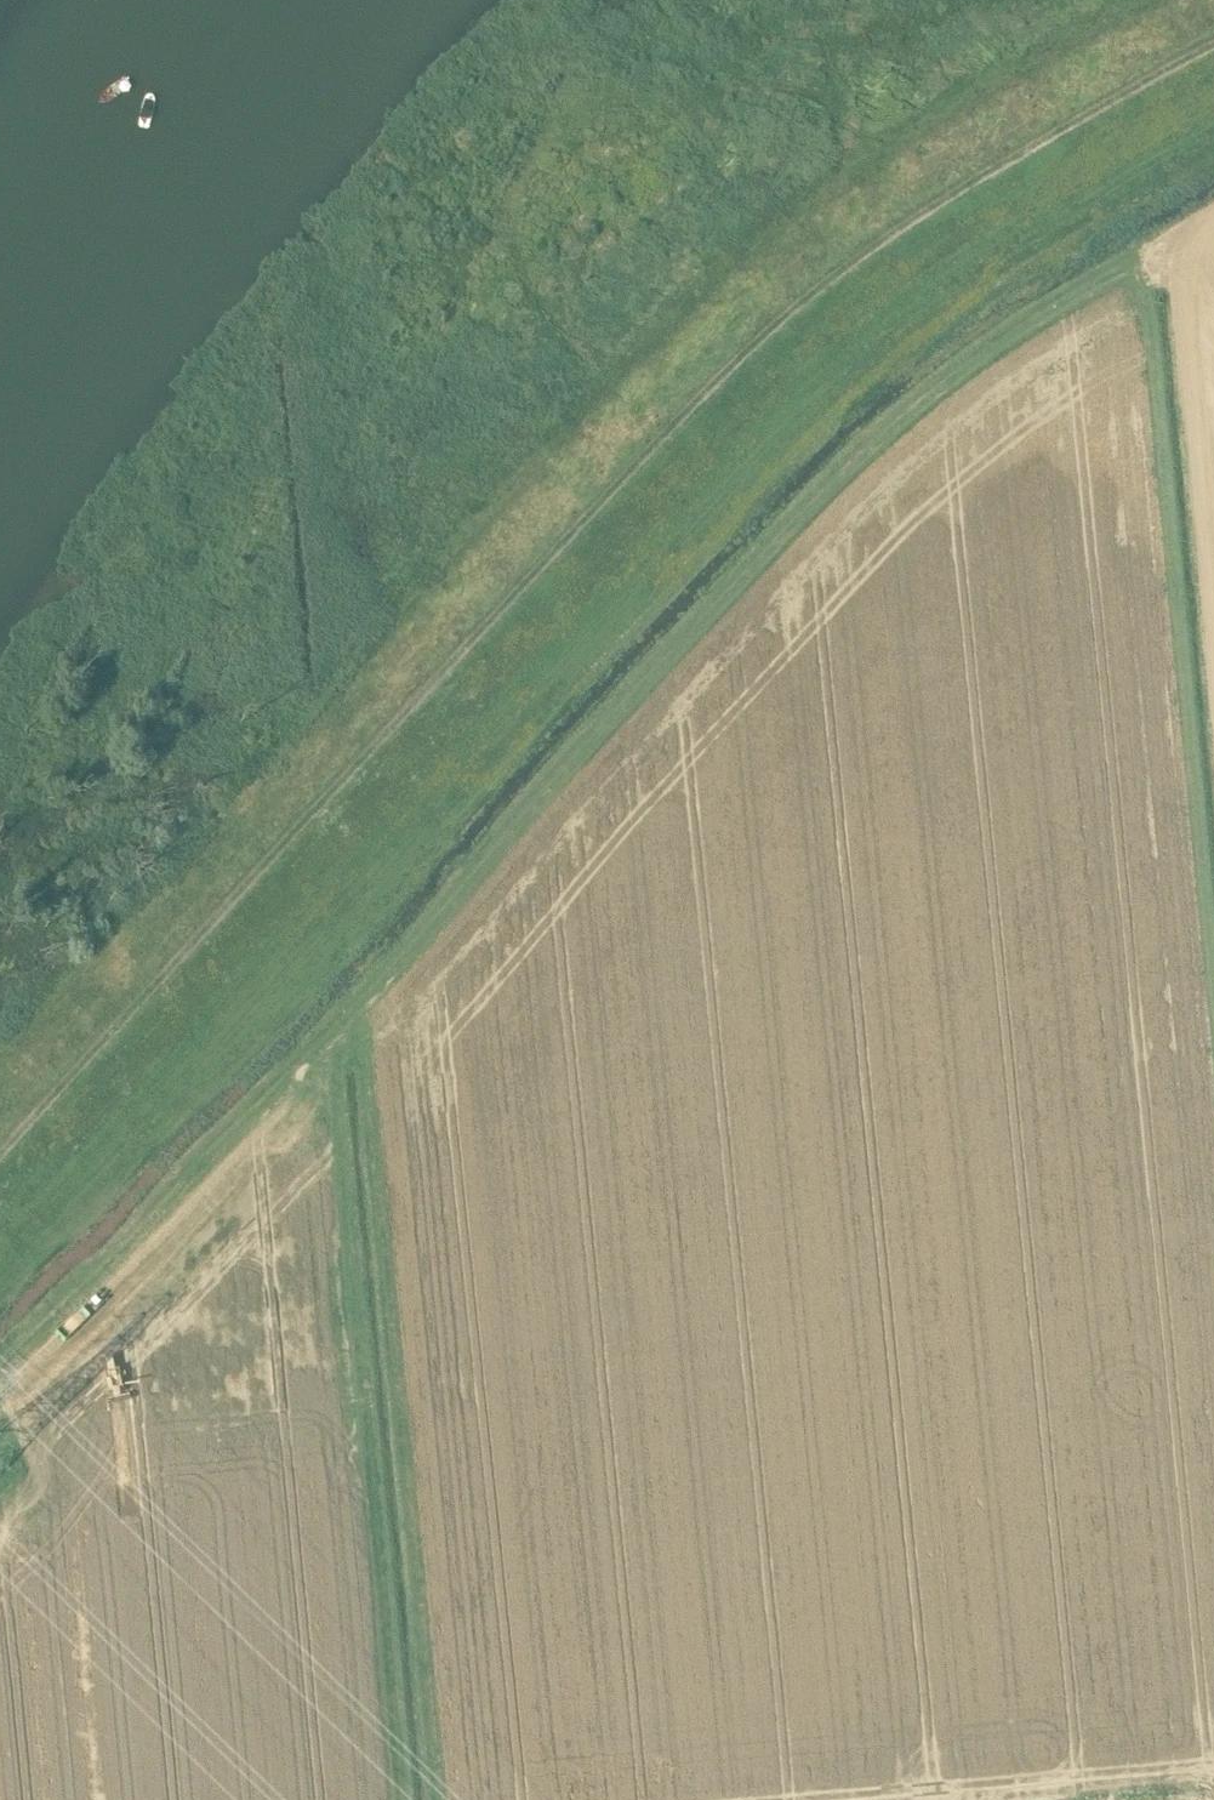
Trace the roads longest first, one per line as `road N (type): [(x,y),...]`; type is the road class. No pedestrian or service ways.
road 1 (track): [(1213,61),(848,260),(543,568),(0,1157)]

